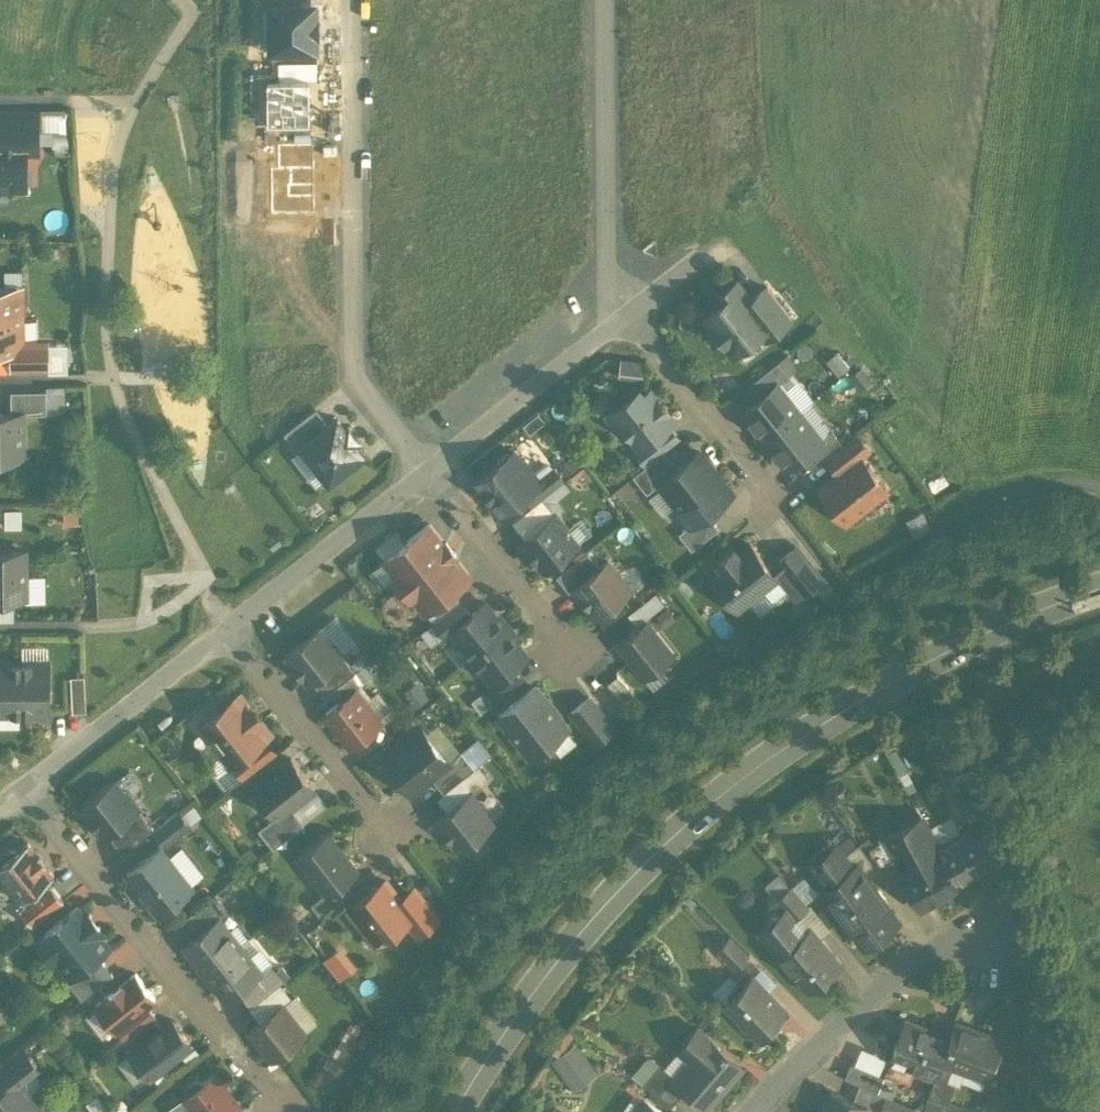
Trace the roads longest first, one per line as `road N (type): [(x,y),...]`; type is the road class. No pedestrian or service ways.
road 1 (secondary): [(1099,587),(997,625),(893,679),(733,783),(593,916),(521,1005),(452,1111)]
road 2 (residential): [(754,1111),(847,1017),(954,928),(972,924),(1012,933),(1043,974),(1052,1033),(1047,1111)]
road 3 (residential): [(427,470),(354,374),(352,0)]
road 4 (residential): [(25,783),(285,1111)]
road 5 (residential): [(616,280),(605,265),(602,0)]
road 6 (residential): [(226,626),(390,830)]
road 7 (residential): [(25,783),(226,626)]
road 8 (residential): [(226,626),(427,470)]
road 9 (residential): [(427,470),(612,317)]
road 10 (residential): [(427,470),(576,651)]
road 11 (residential): [(641,324),(775,490)]

